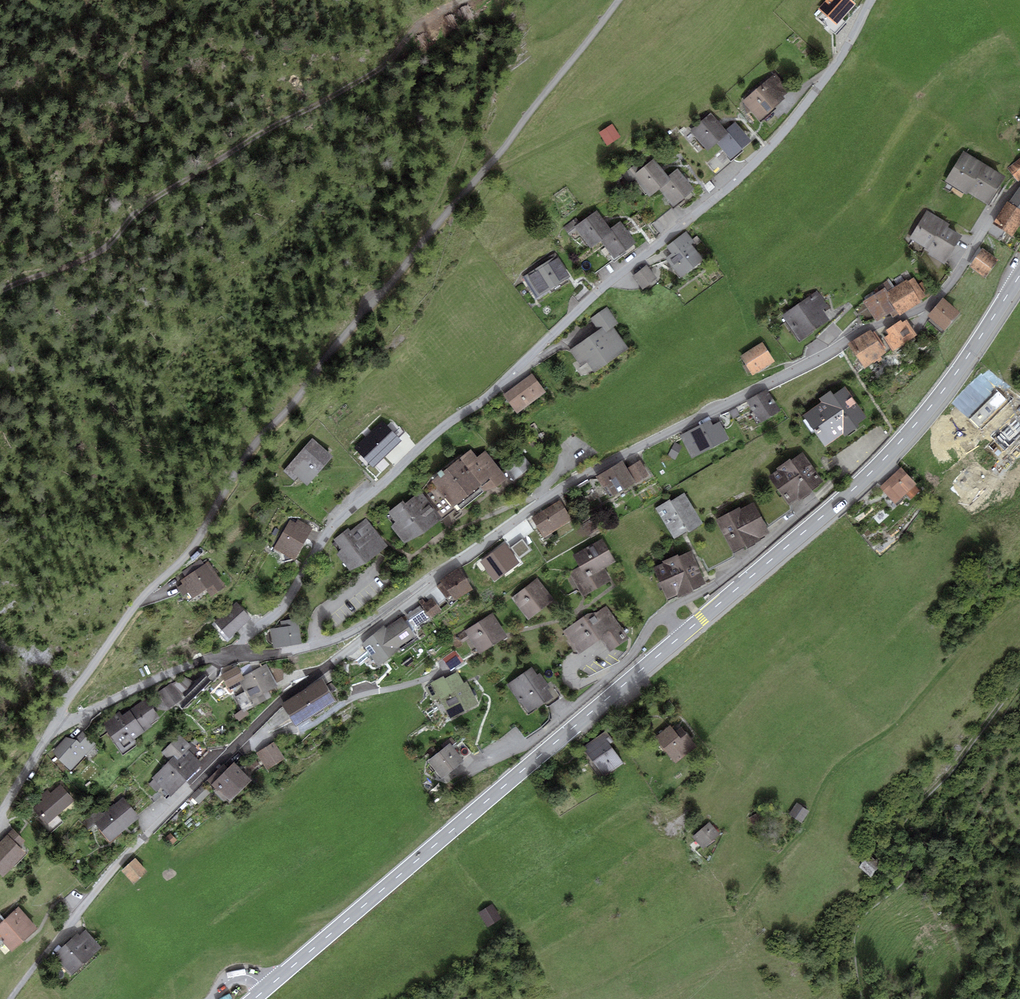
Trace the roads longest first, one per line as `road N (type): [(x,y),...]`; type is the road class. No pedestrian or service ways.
road 1 (secondary): [(1019,278),(970,356),(865,479),(266,988)]
road 2 (residential): [(241,654),(248,636),(292,598),(341,520),(610,281),(738,182),(798,116),(872,0)]
road 3 (residential): [(399,601),(590,472),(862,330),(931,304),(1019,183)]
road 4 (track): [(0,305),(82,270),(337,94),(435,15)]
road 5 (residential): [(399,601),(198,780),(47,952)]
road 6 (track): [(321,365),(617,0)]
road 7 (track): [(1019,679),(913,810),(910,867),(854,931),(861,998)]
road 8 (residential): [(0,816),(61,723),(178,669),(241,654)]
road 9 (residential): [(241,654),(319,645),(399,601)]

